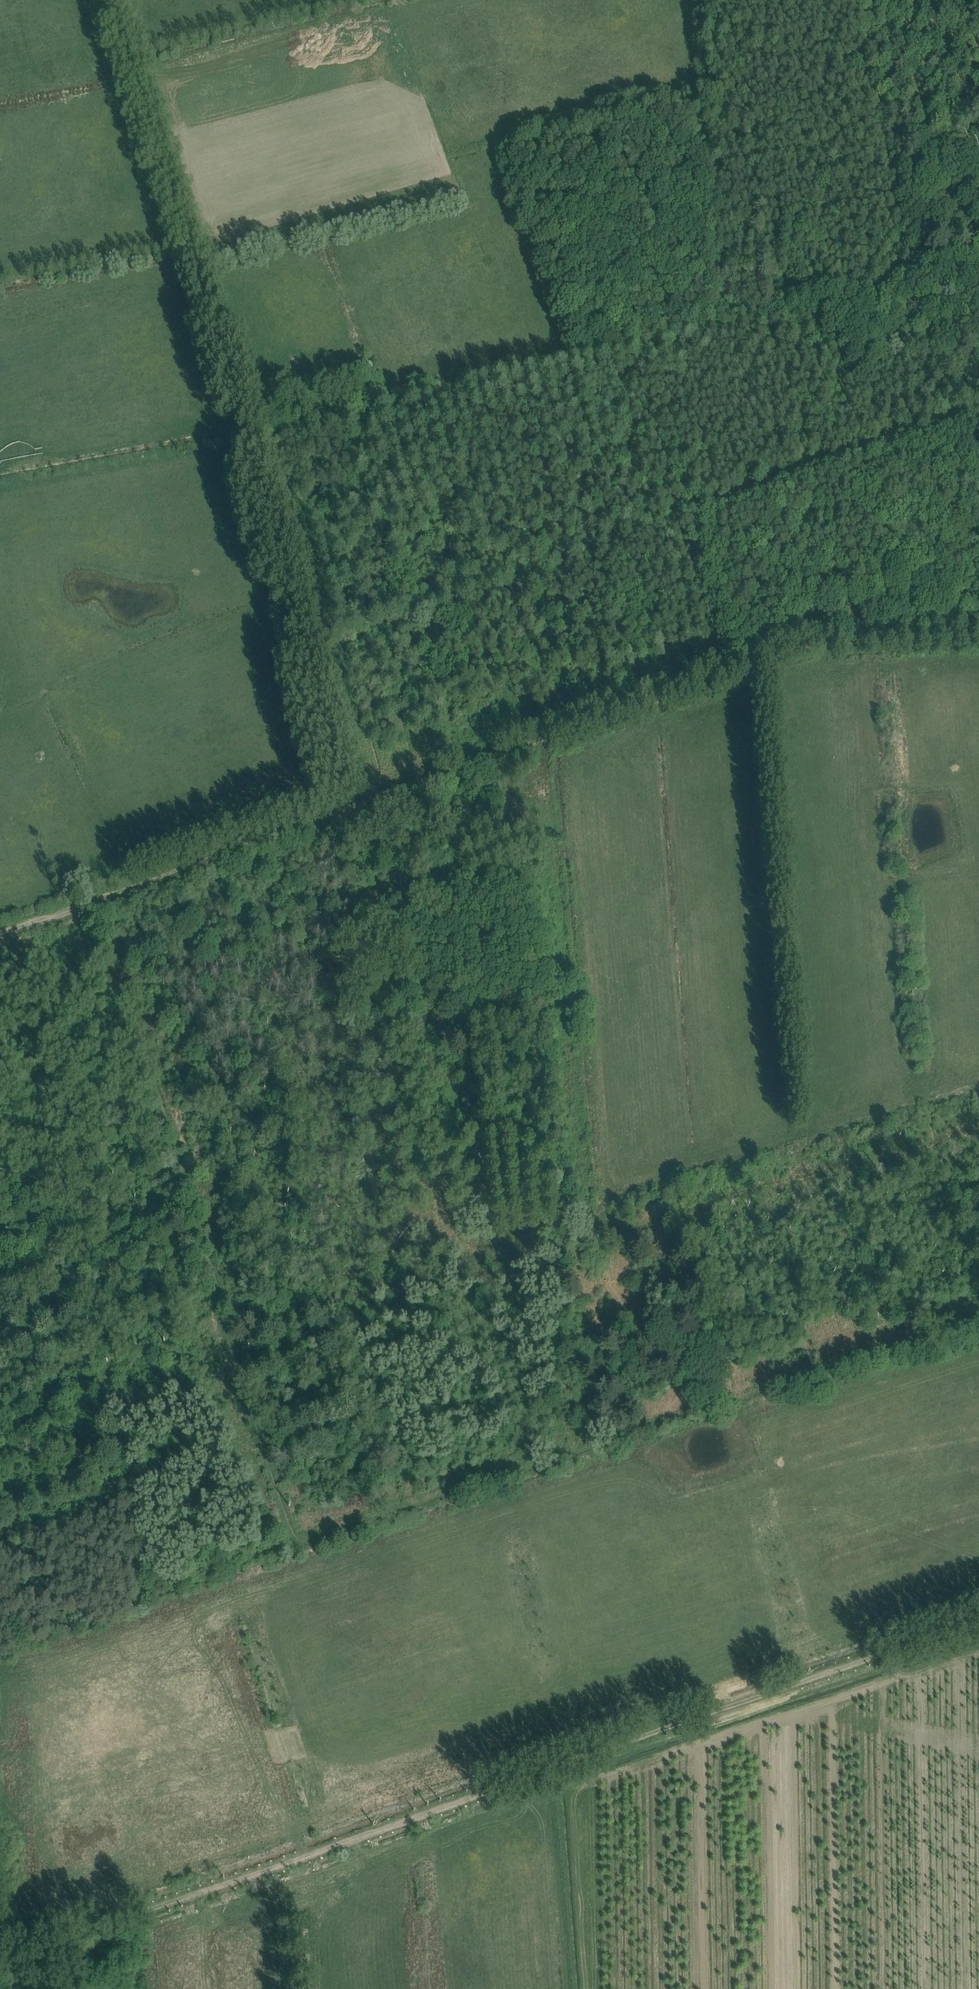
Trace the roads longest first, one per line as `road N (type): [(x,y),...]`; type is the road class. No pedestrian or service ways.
road 1 (track): [(978,1626),(0,1957)]
road 2 (track): [(80,907),(779,652),(978,635)]
road 3 (track): [(107,0),(269,520),(344,811)]

